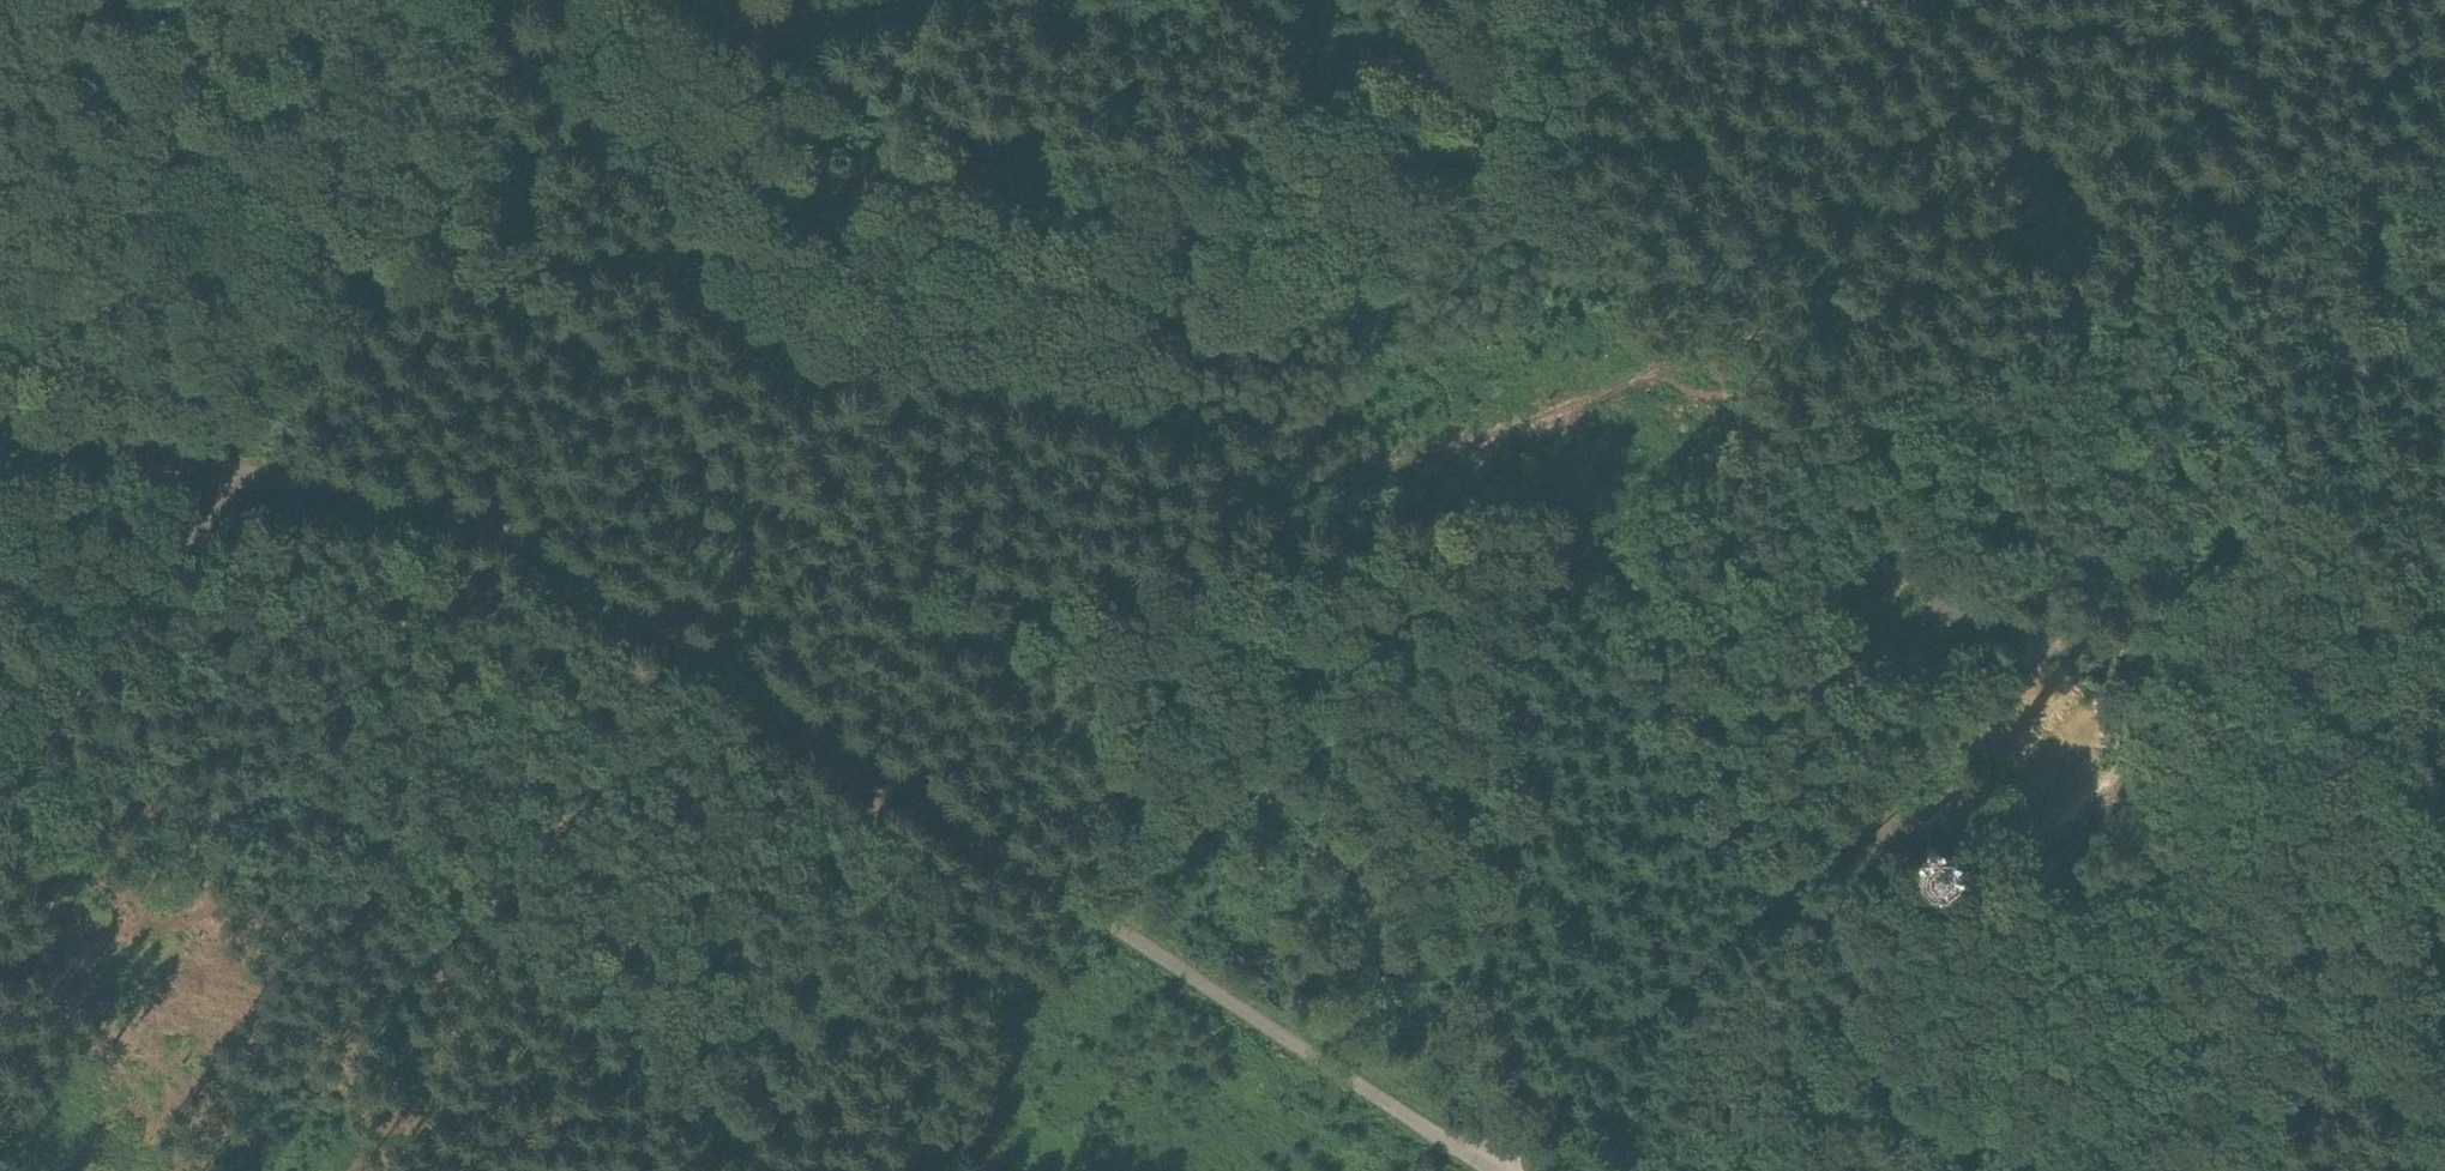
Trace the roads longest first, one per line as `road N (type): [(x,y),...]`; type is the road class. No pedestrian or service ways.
road 1 (track): [(2444,822),(2149,665),(2073,638)]
road 2 (track): [(2073,638),(2019,424),(1925,288)]
road 3 (track): [(231,476),(0,438)]

